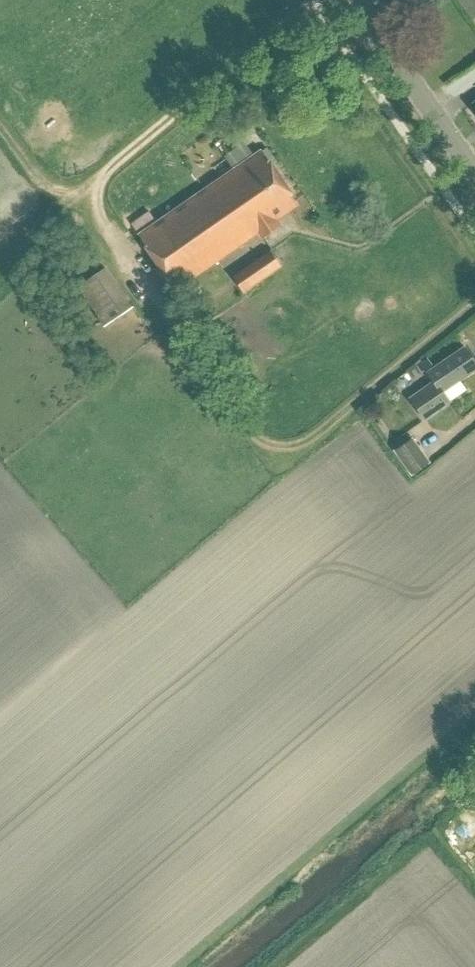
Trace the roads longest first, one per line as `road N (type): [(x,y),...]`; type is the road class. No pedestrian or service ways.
road 1 (tertiary): [(474,172),(356,0)]

